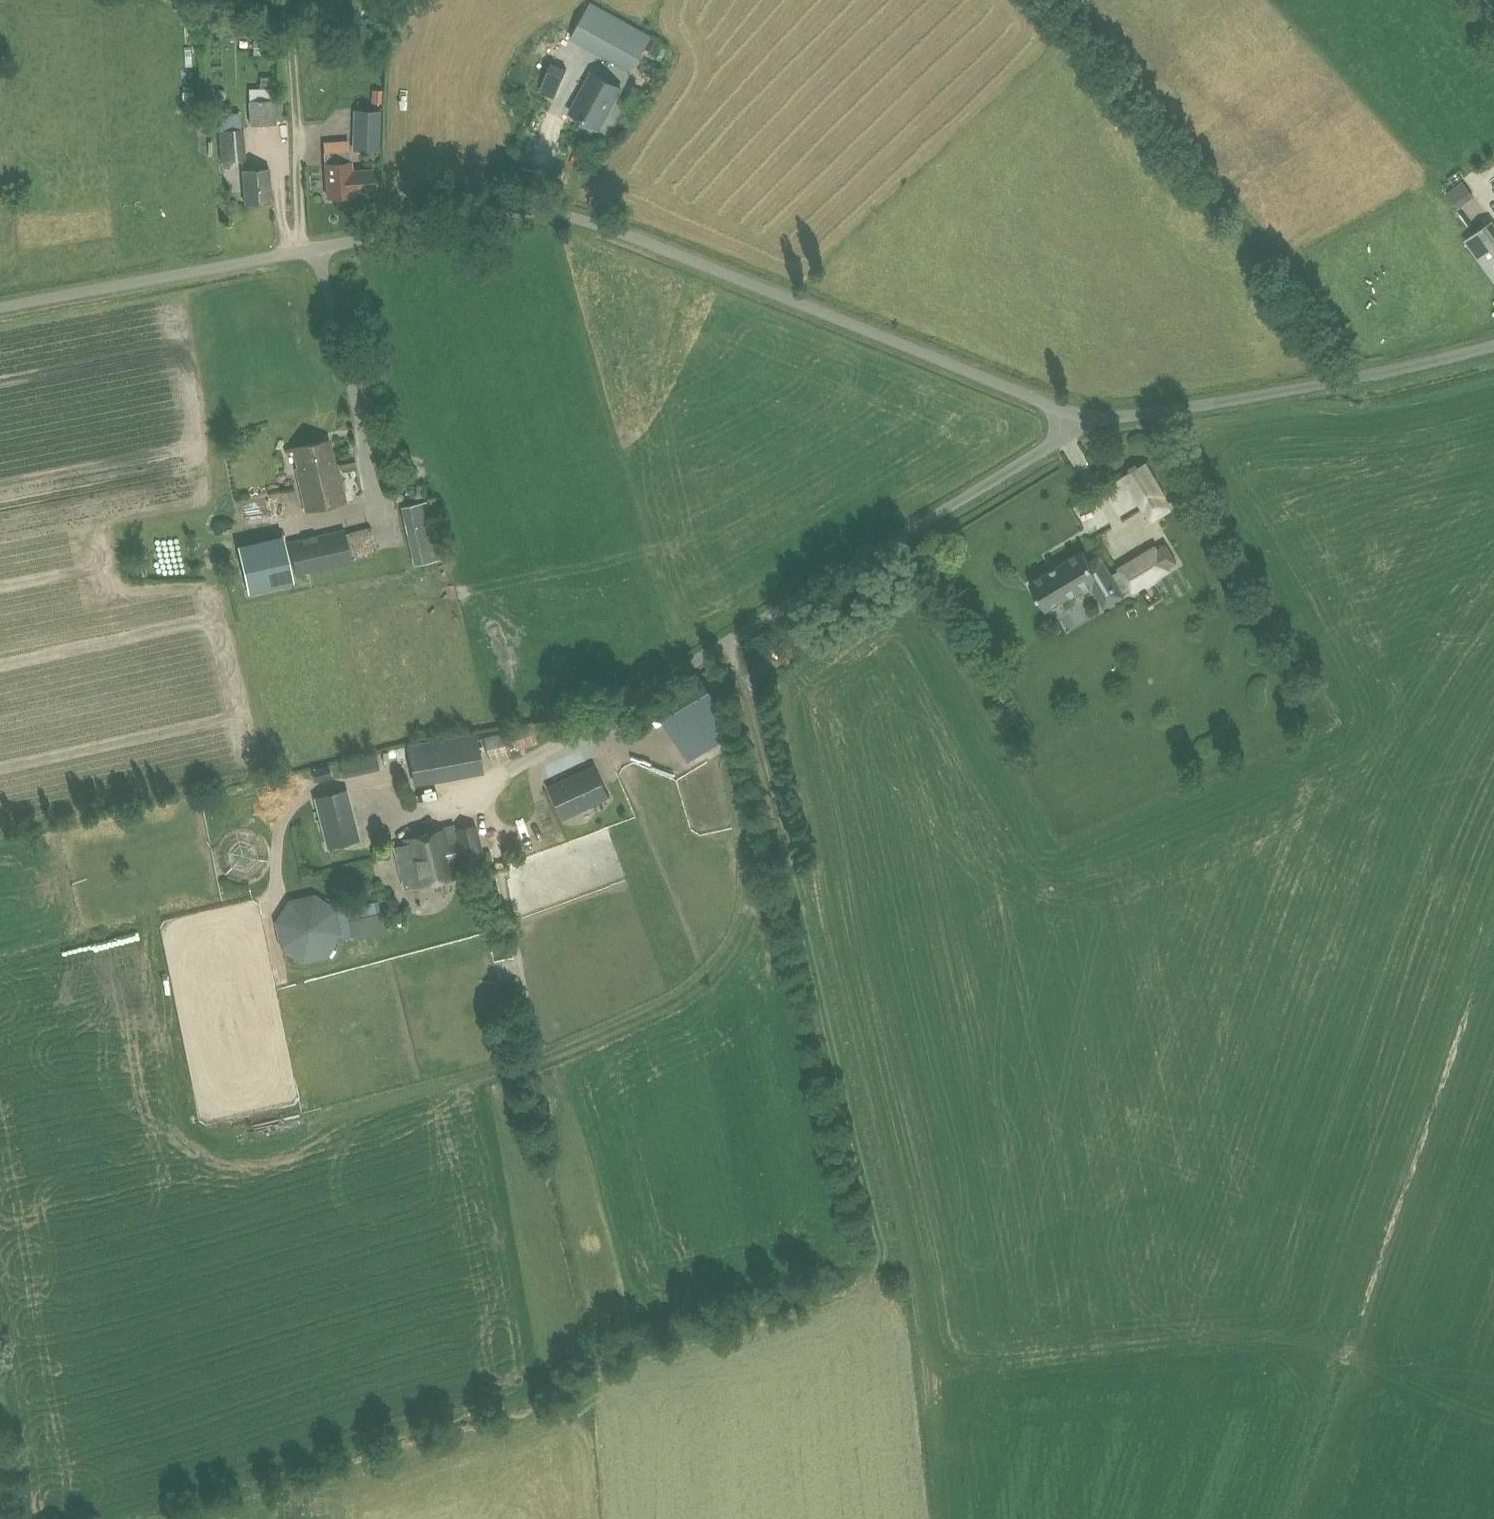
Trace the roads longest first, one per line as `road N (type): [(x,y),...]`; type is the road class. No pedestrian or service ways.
road 1 (unclassified): [(1493,342),(1175,409),(1071,412),(557,211),(491,212),(0,307)]

